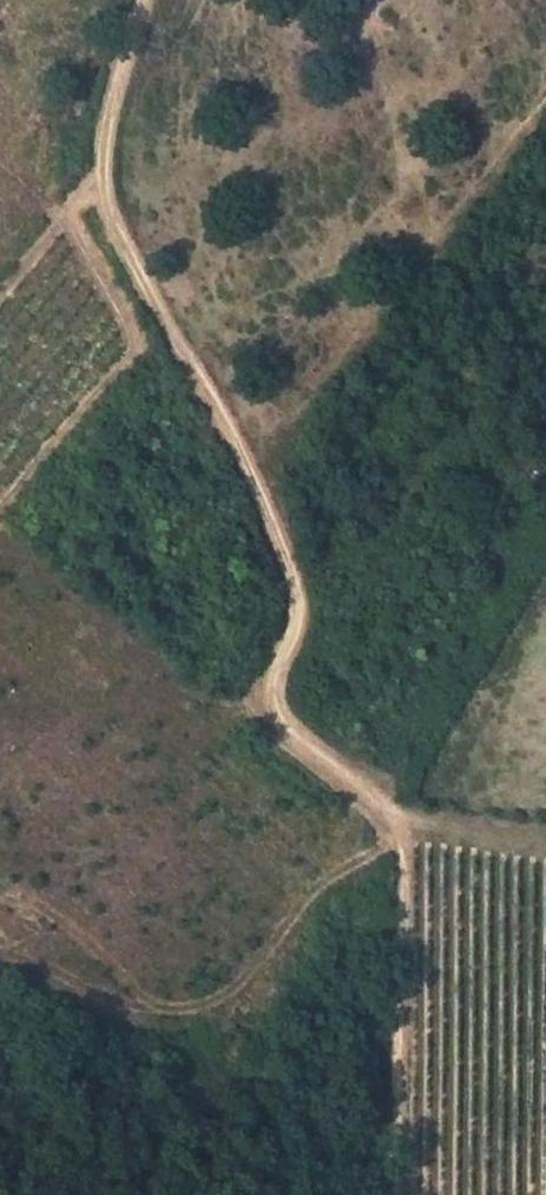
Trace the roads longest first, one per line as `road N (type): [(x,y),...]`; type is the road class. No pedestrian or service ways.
road 1 (track): [(144,0),(100,171),(109,212),(249,468),(295,584),(299,614),(276,671),(274,699),(291,729),(372,791),(401,841),(393,1194)]
road 2 (track): [(100,171),(76,224),(137,332),(137,347),(0,511)]
road 3 (track): [(274,699),(223,707),(187,700),(21,563),(0,556)]

